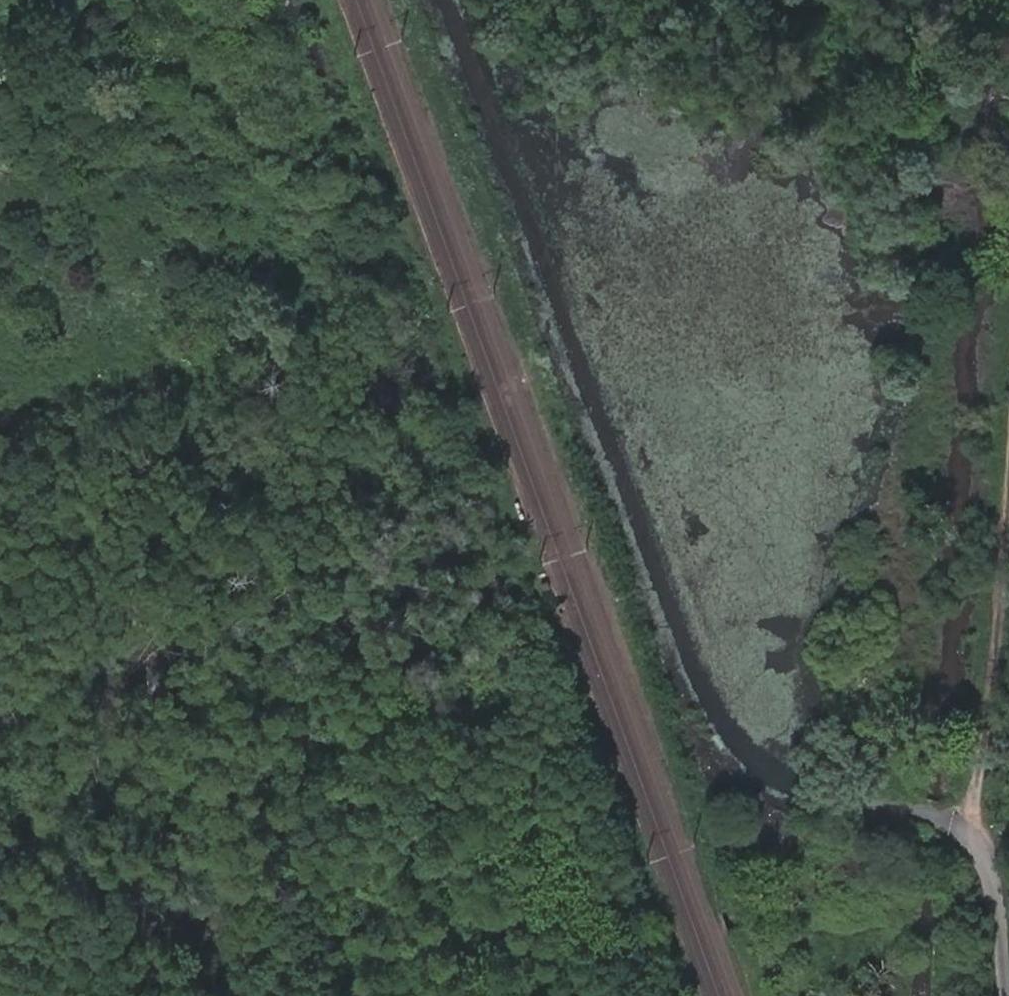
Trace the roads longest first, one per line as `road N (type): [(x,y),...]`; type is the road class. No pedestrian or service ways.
road 1 (track): [(969,832),(980,803),(1008,529)]
road 2 (unclassified): [(952,826),(969,832),(991,870),(1006,995)]

